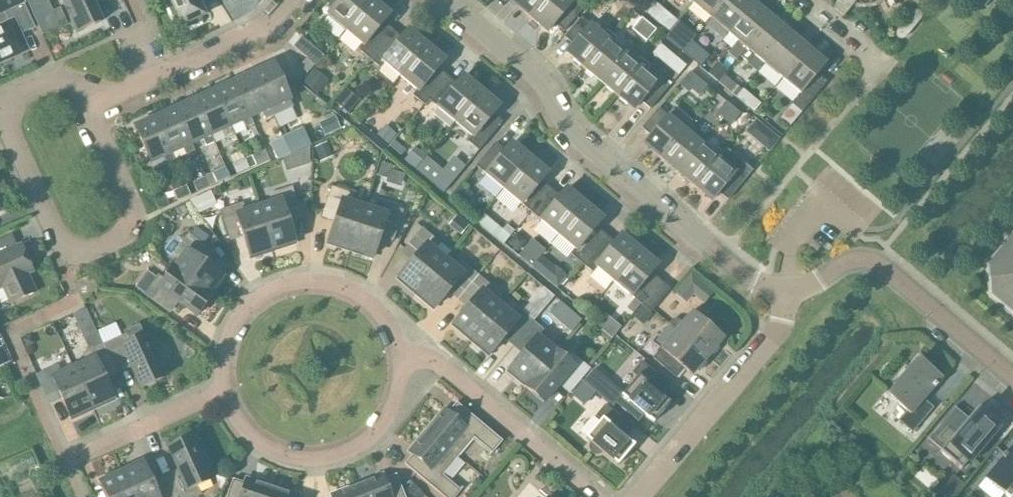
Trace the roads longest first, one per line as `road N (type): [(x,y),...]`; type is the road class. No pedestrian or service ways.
road 1 (residential): [(790,297),(720,257),(570,138),(542,85),(444,0)]
road 2 (residential): [(403,365),(393,328),(368,296),(339,280),(303,275),(267,285),(238,306),(218,342),(216,393)]
road 3 (residential): [(1012,378),(877,261),(855,257),(790,297)]
road 4 (residential): [(216,393),(245,440),(271,456),(329,461),(371,440),(396,403),(403,365)]
road 5 (residential): [(790,297),(782,319),(633,496)]
road 6 (residential): [(80,91),(49,78),(14,97),(6,114),(6,137),(70,254)]
road 7 (residential): [(598,496),(438,359),(403,365)]
road 8 (residential): [(288,0),(254,34),(110,99),(80,91)]
road 9 (residential): [(70,254),(91,253),(129,229),(129,203),(80,91)]
road 10 (residential): [(64,462),(216,393)]

